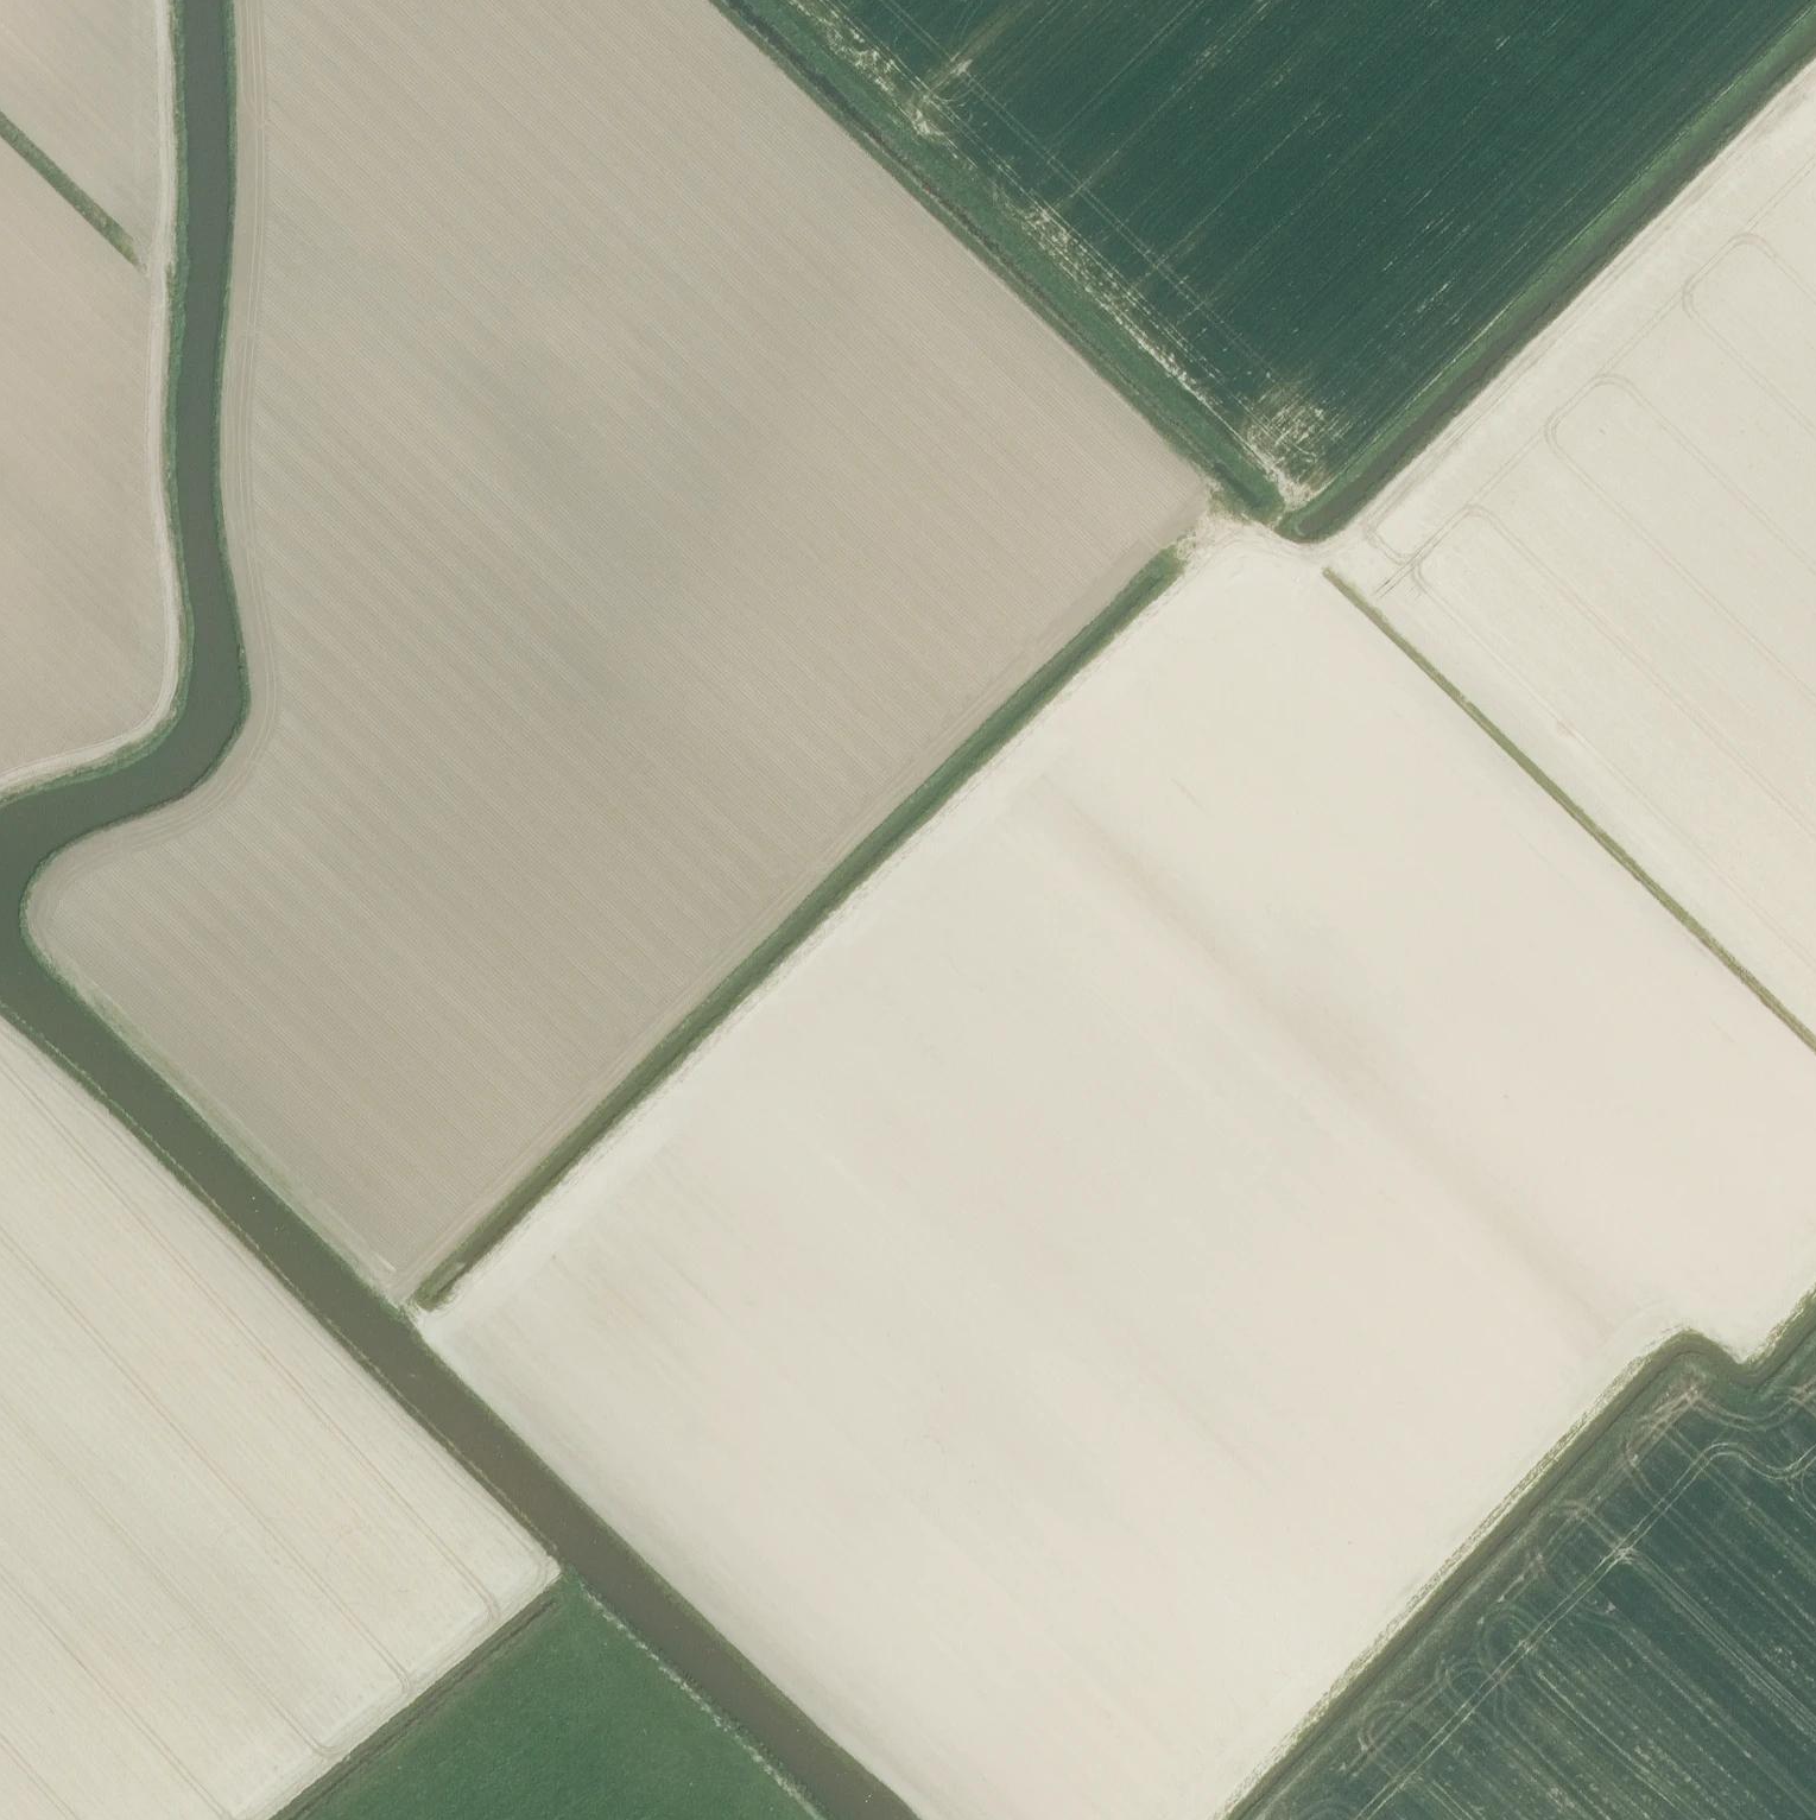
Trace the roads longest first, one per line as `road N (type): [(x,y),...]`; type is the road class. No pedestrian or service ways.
road 1 (track): [(1815,72),(1349,536),(1328,550),(1295,553),(1259,537)]

